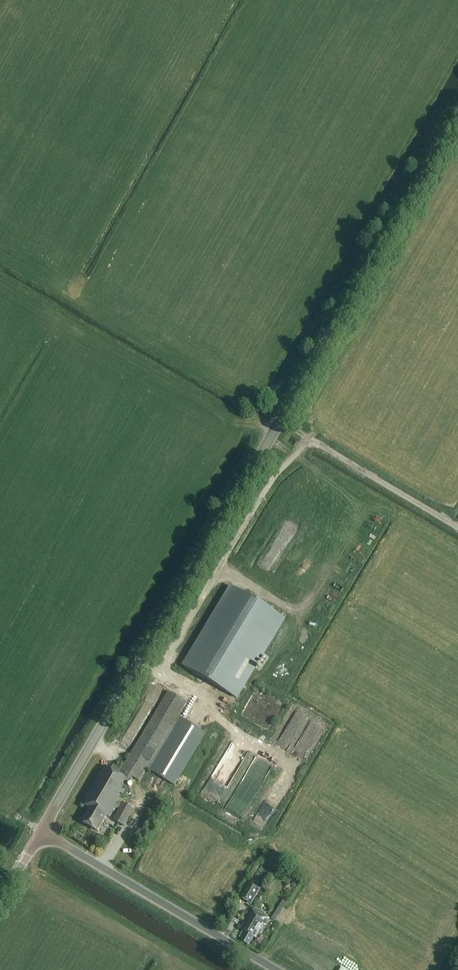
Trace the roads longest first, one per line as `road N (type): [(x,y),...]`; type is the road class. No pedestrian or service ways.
road 1 (tertiary): [(43,834),(457,117)]
road 2 (unclassified): [(274,969),(43,834)]
road 3 (track): [(457,526),(281,421)]

